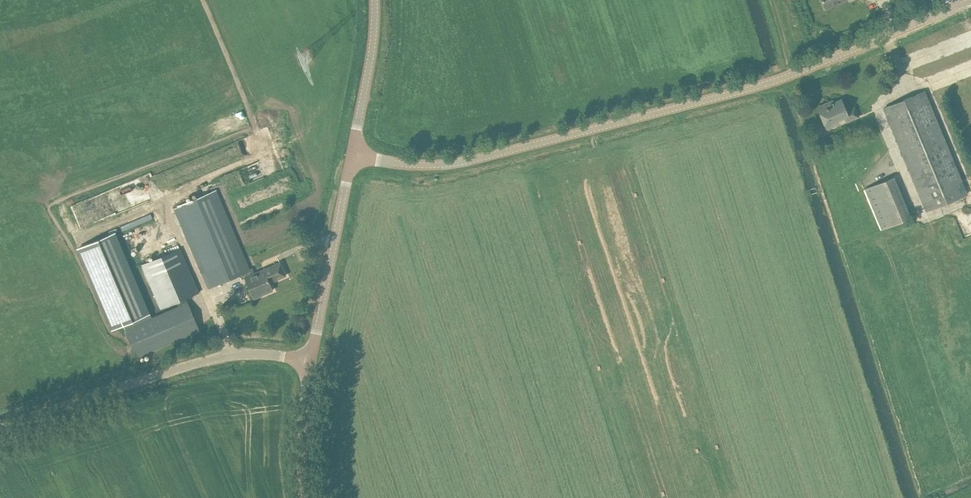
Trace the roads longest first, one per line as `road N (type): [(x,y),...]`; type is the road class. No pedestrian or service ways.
road 1 (unclassified): [(352,154),(405,164),(474,159),(752,88),(970,1)]
road 2 (unclassified): [(0,429),(233,355),(310,362)]
road 3 (track): [(171,210),(174,193),(267,151),(202,0)]
road 4 (tertiary): [(310,362),(352,154)]
road 5 (tertiary): [(352,154),(375,0)]
road 6 (tertiary): [(308,497),(302,450),(310,362)]

